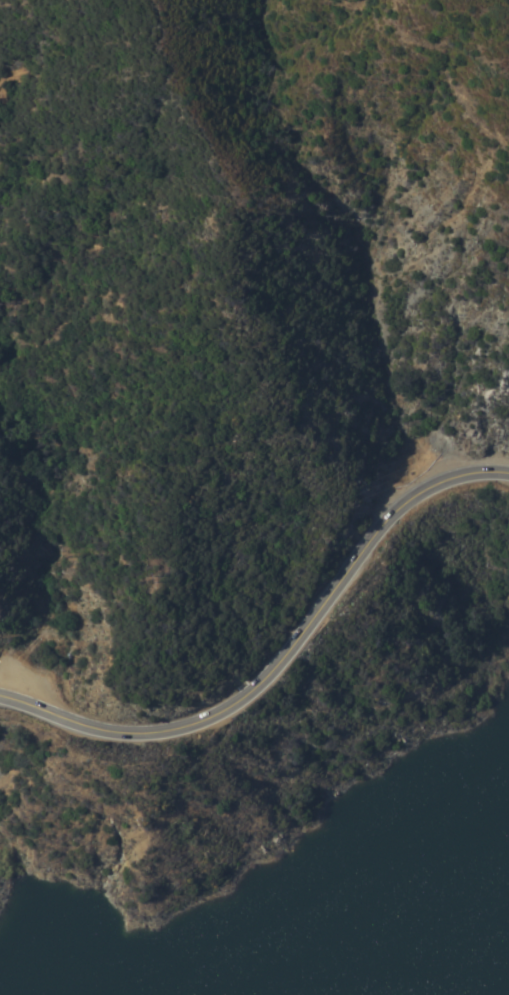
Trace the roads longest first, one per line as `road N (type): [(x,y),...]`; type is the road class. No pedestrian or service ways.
road 1 (secondary): [(508,474),(464,474),(407,502),(372,535),(272,672),(220,713),(151,734),(116,733),(0,696)]

